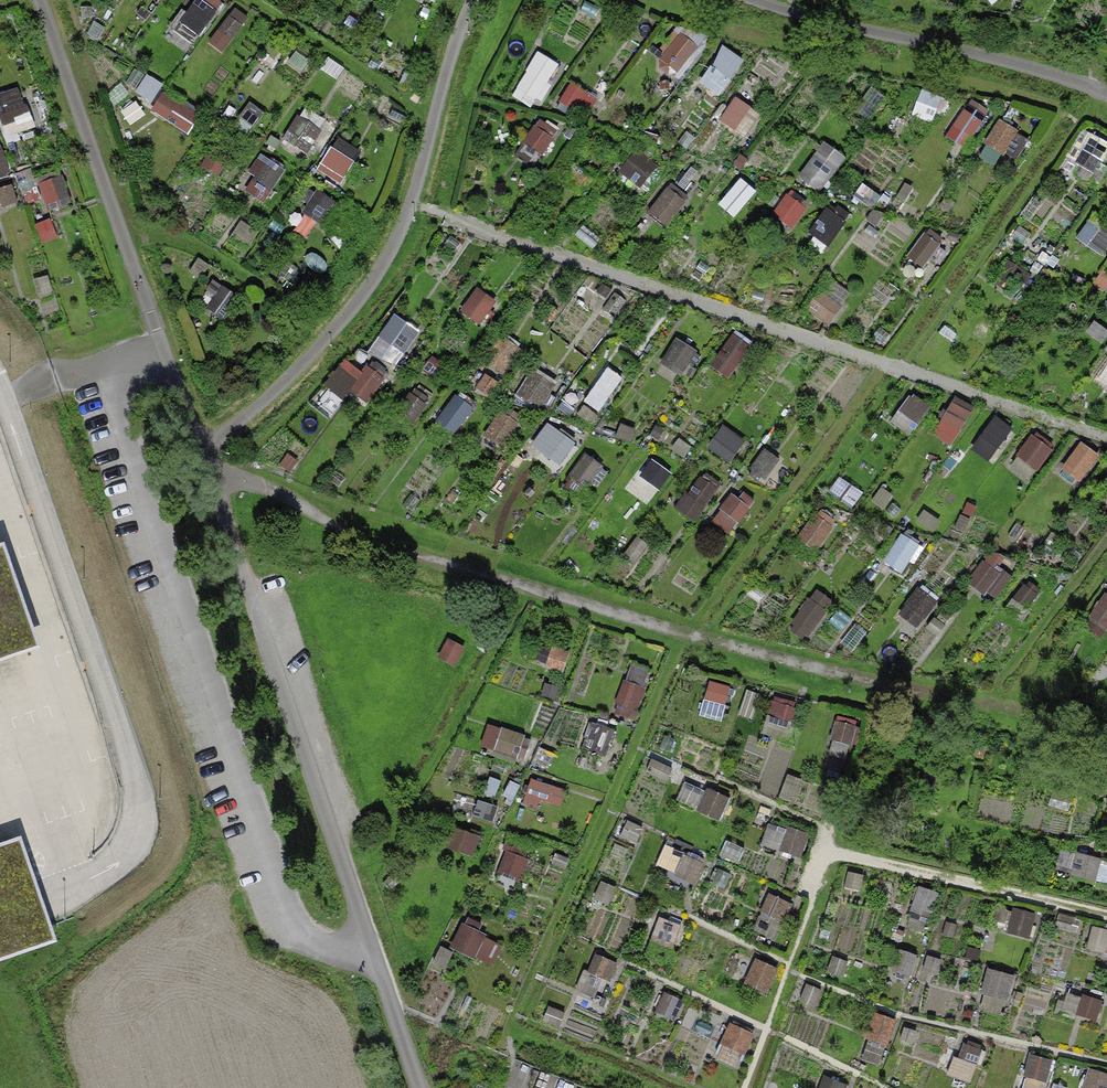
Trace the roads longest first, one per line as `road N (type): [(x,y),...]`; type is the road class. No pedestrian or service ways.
road 1 (track): [(1106,728),(883,686),(343,533),(203,458)]
road 2 (track): [(203,458),(364,297),(411,204),(452,56),(478,0)]
road 3 (track): [(377,961),(203,458)]
road 4 (track): [(203,458),(42,0)]
road 5 (track): [(768,801),(831,829),(827,854),(1106,919)]
road 6 (track): [(761,0),(1106,98)]

